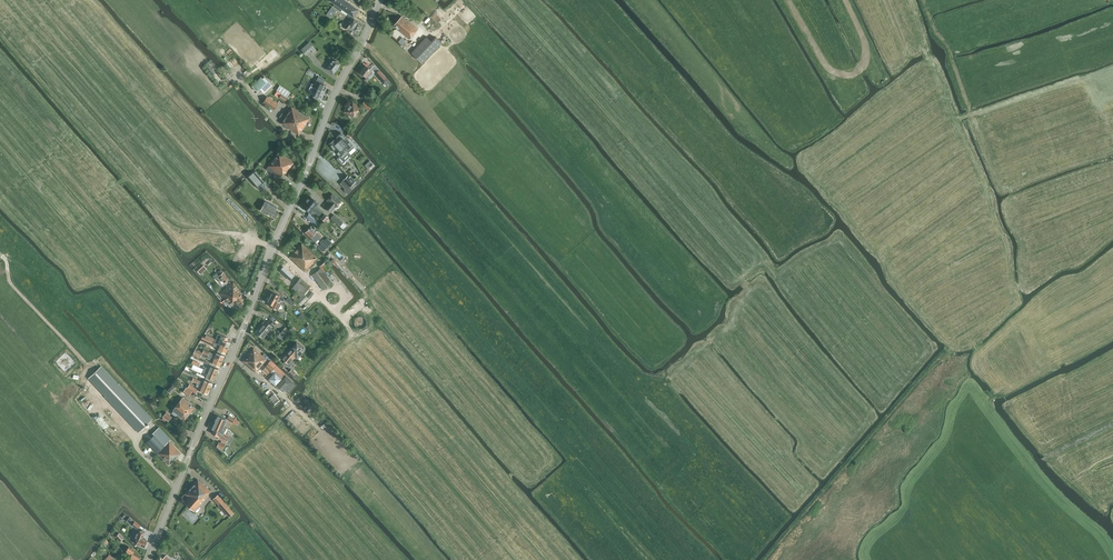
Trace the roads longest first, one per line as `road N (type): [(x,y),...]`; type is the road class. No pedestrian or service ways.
road 1 (tertiary): [(148,559),(333,104),(384,0)]
road 2 (track): [(0,252),(12,284),(92,366),(83,378),(177,487)]
road 3 (track): [(0,390),(162,526)]

